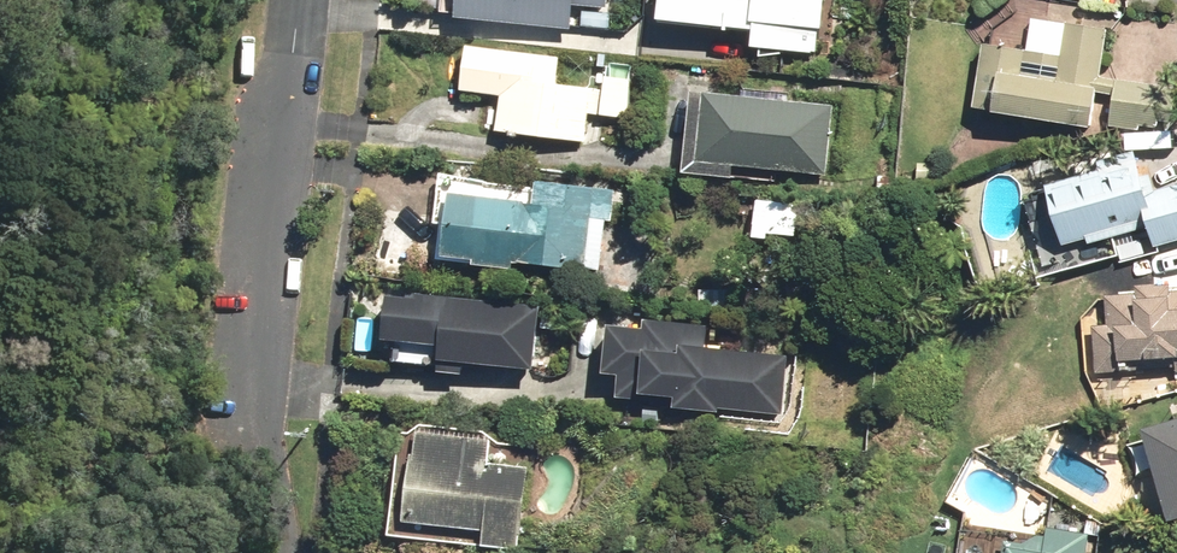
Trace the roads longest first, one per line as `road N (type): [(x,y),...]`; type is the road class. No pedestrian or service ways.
road 1 (residential): [(302,0),(251,475)]

